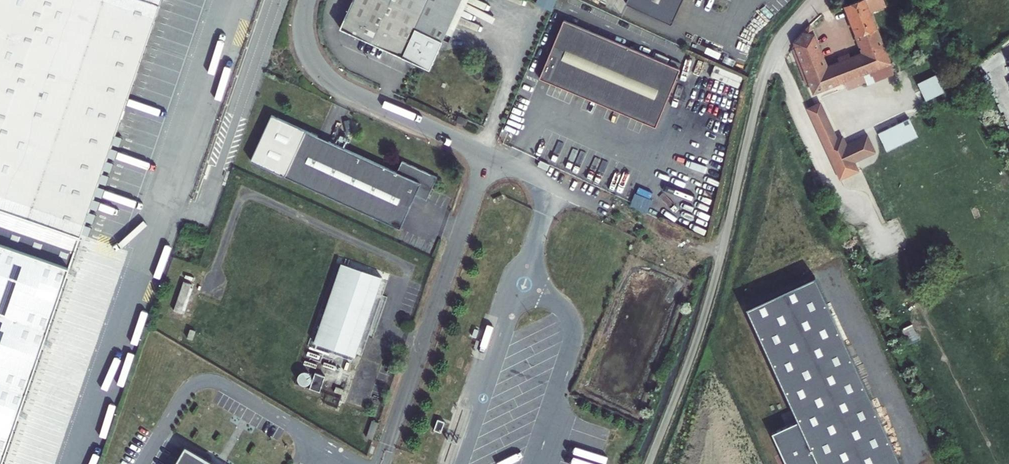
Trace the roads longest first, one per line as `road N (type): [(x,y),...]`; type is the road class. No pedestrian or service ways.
road 1 (unclassified): [(818,0),(768,64),(702,323),(650,463)]
road 2 (unclassified): [(487,155),(389,446)]
road 3 (unclassified): [(309,0),(307,47),(324,77),(487,155)]
road 4 (unclassified): [(487,155),(604,208)]

